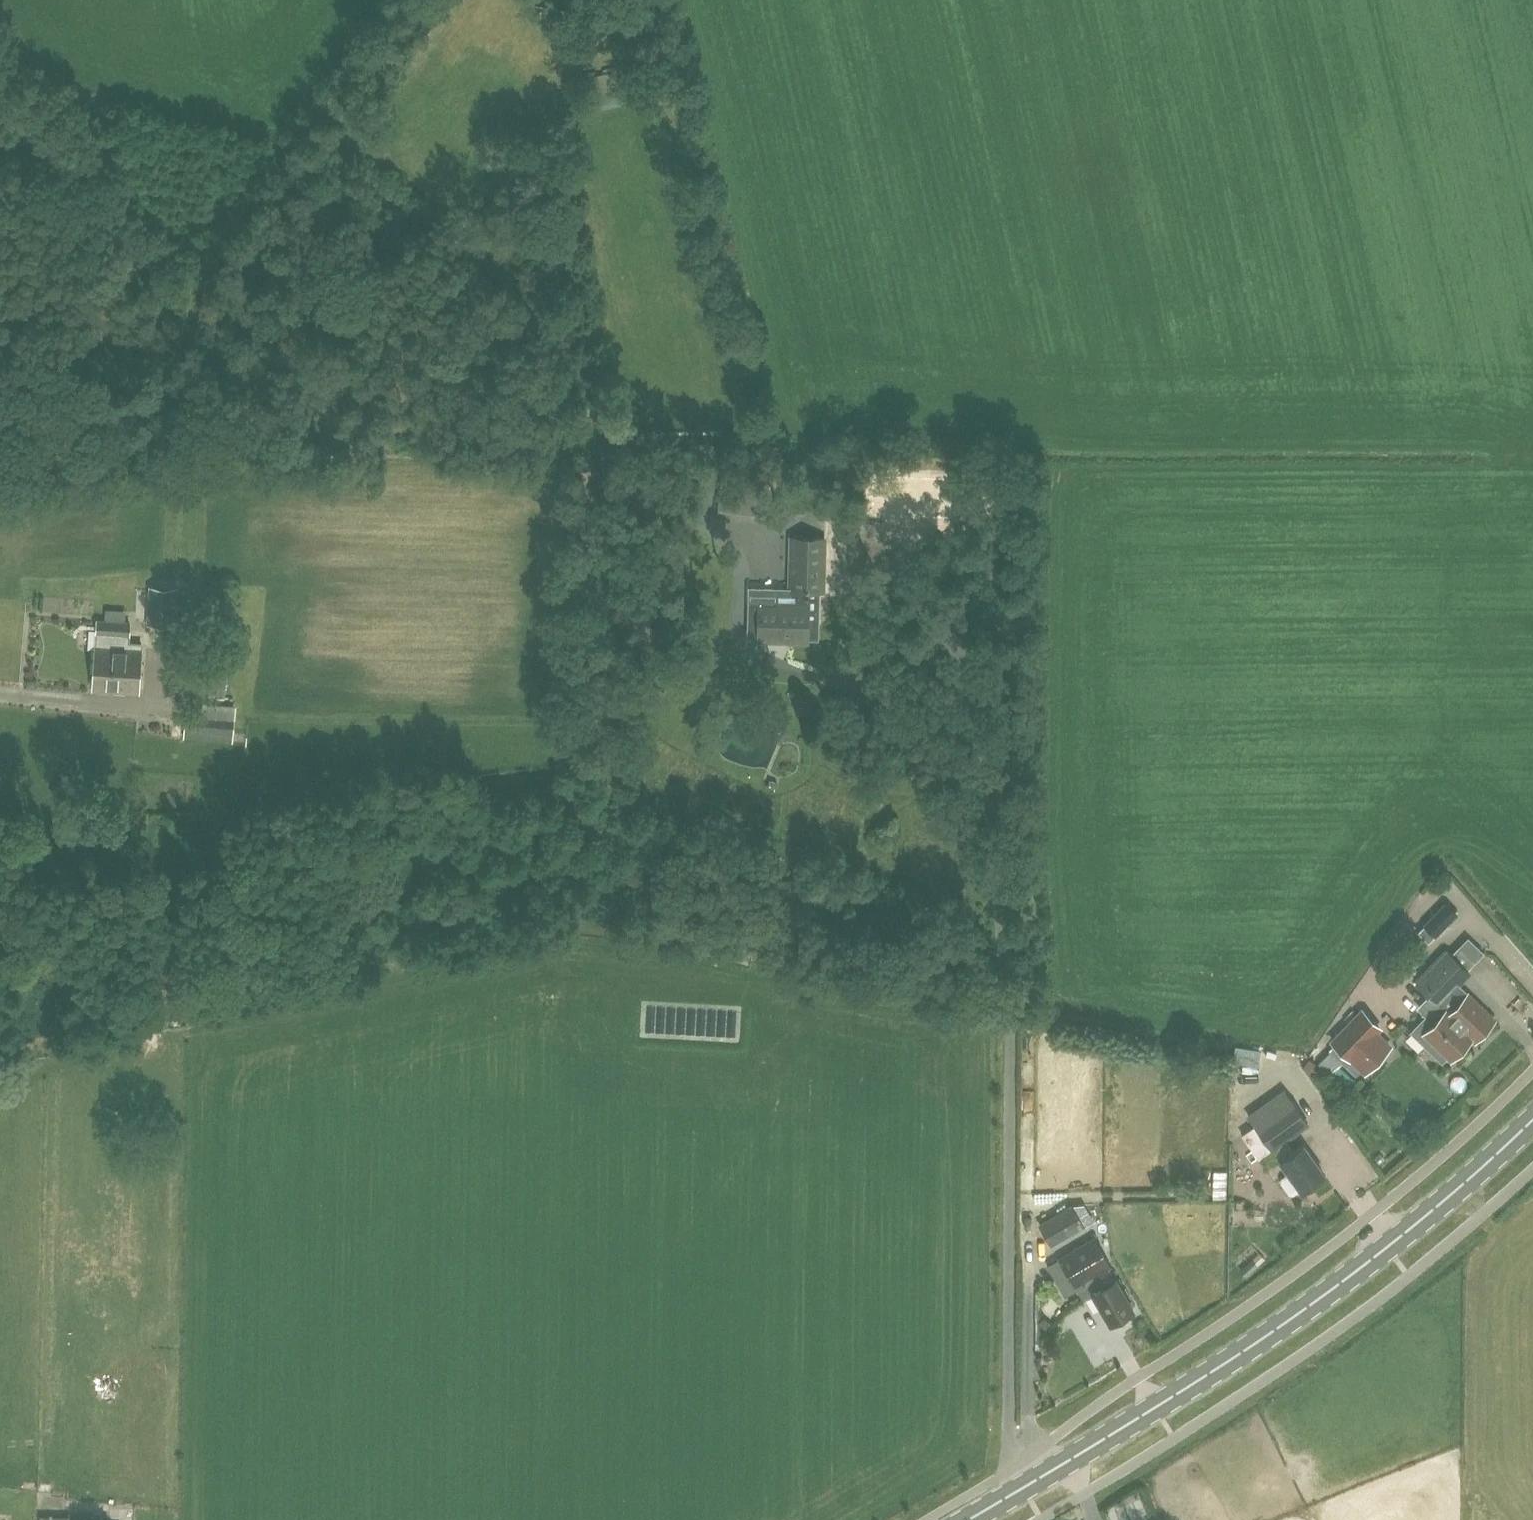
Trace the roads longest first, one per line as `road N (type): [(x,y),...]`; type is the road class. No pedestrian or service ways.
road 1 (secondary): [(965,1519),(1309,1313),(1532,1138)]
road 2 (track): [(406,0),(178,293),(180,426)]

